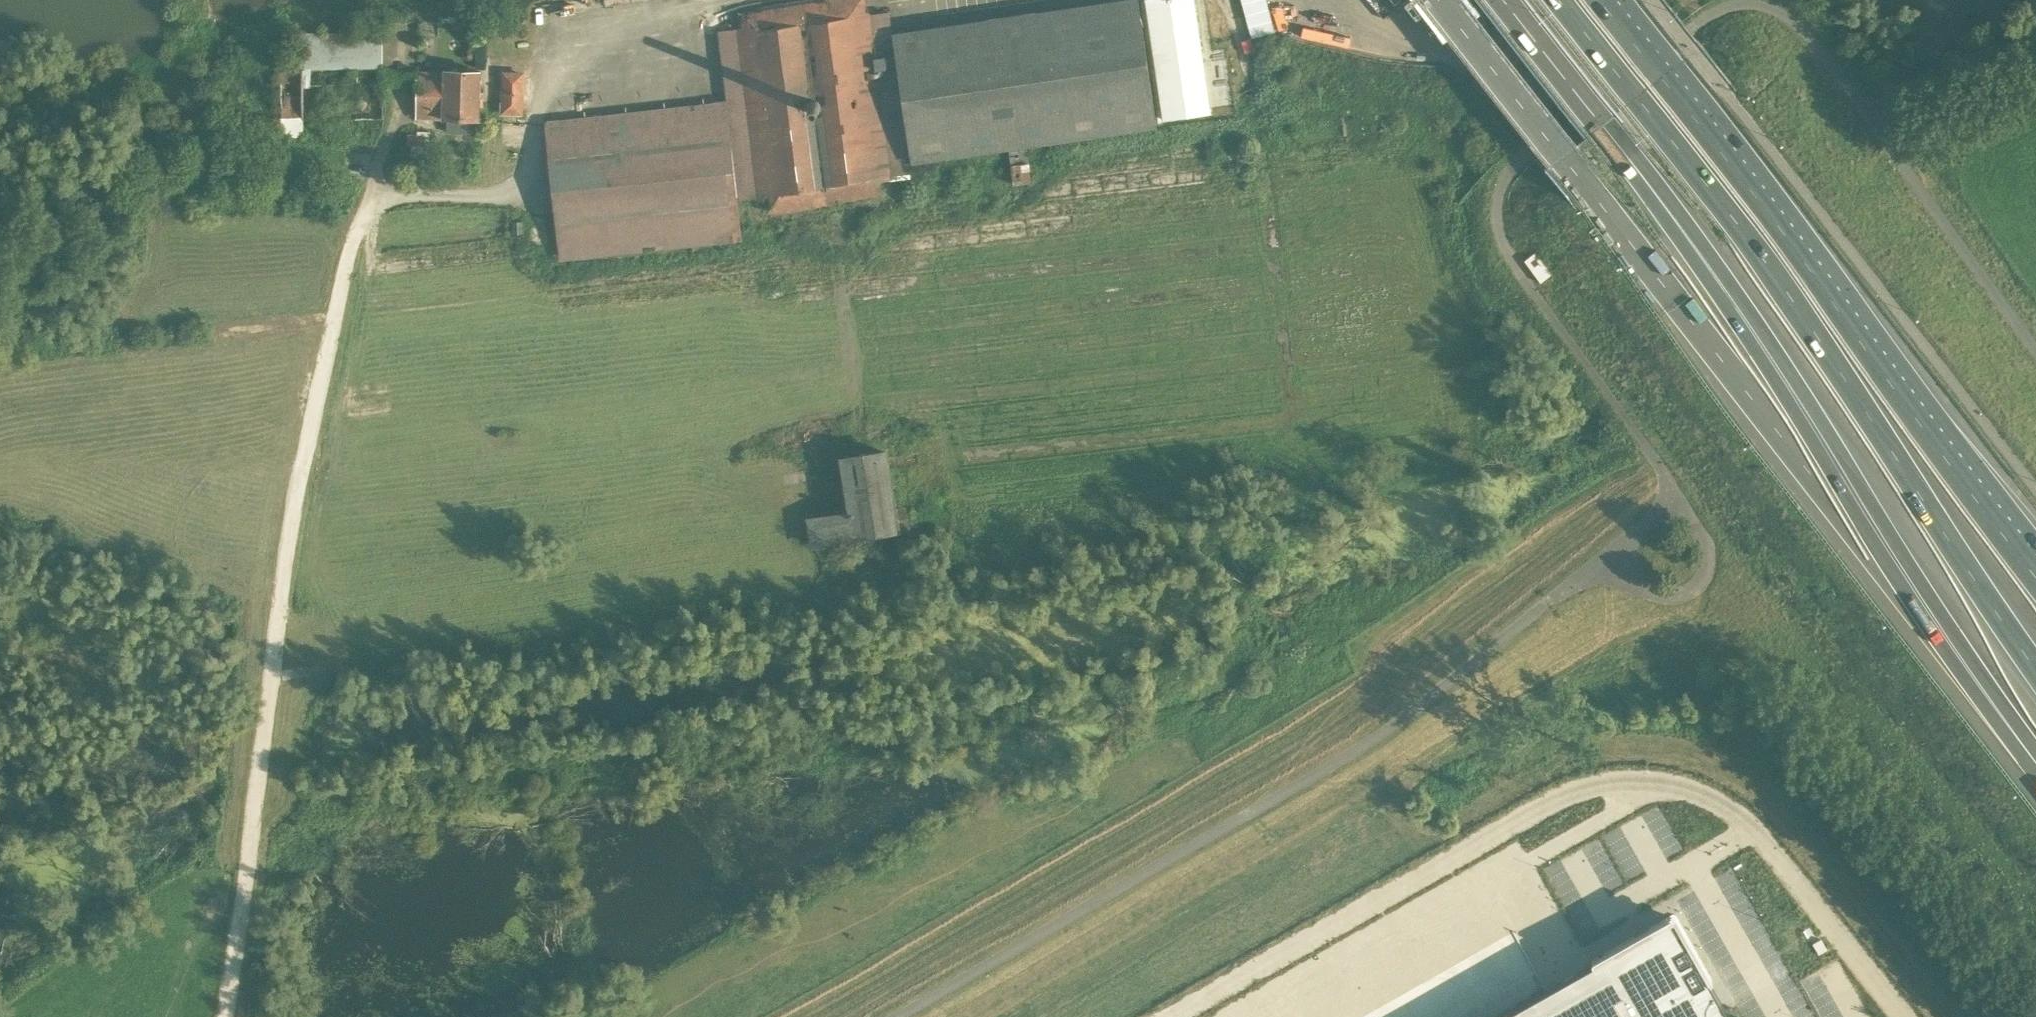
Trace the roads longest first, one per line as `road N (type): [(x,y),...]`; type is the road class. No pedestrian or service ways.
road 1 (unclassified): [(897,1016),(1399,720),(1681,498),(1505,251),(1496,198),(1524,153),(1707,14),(1748,2),(1794,19),(2035,348)]
road 2 (motorway): [(1441,0),(2035,761)]
road 3 (unclassified): [(1169,1016),(1565,789),(1652,777),(1693,787),(1748,819),(1907,1016)]
road 4 (motorway): [(1506,0),(2035,681)]
road 5 (motorway): [(2035,587),(1584,0)]

